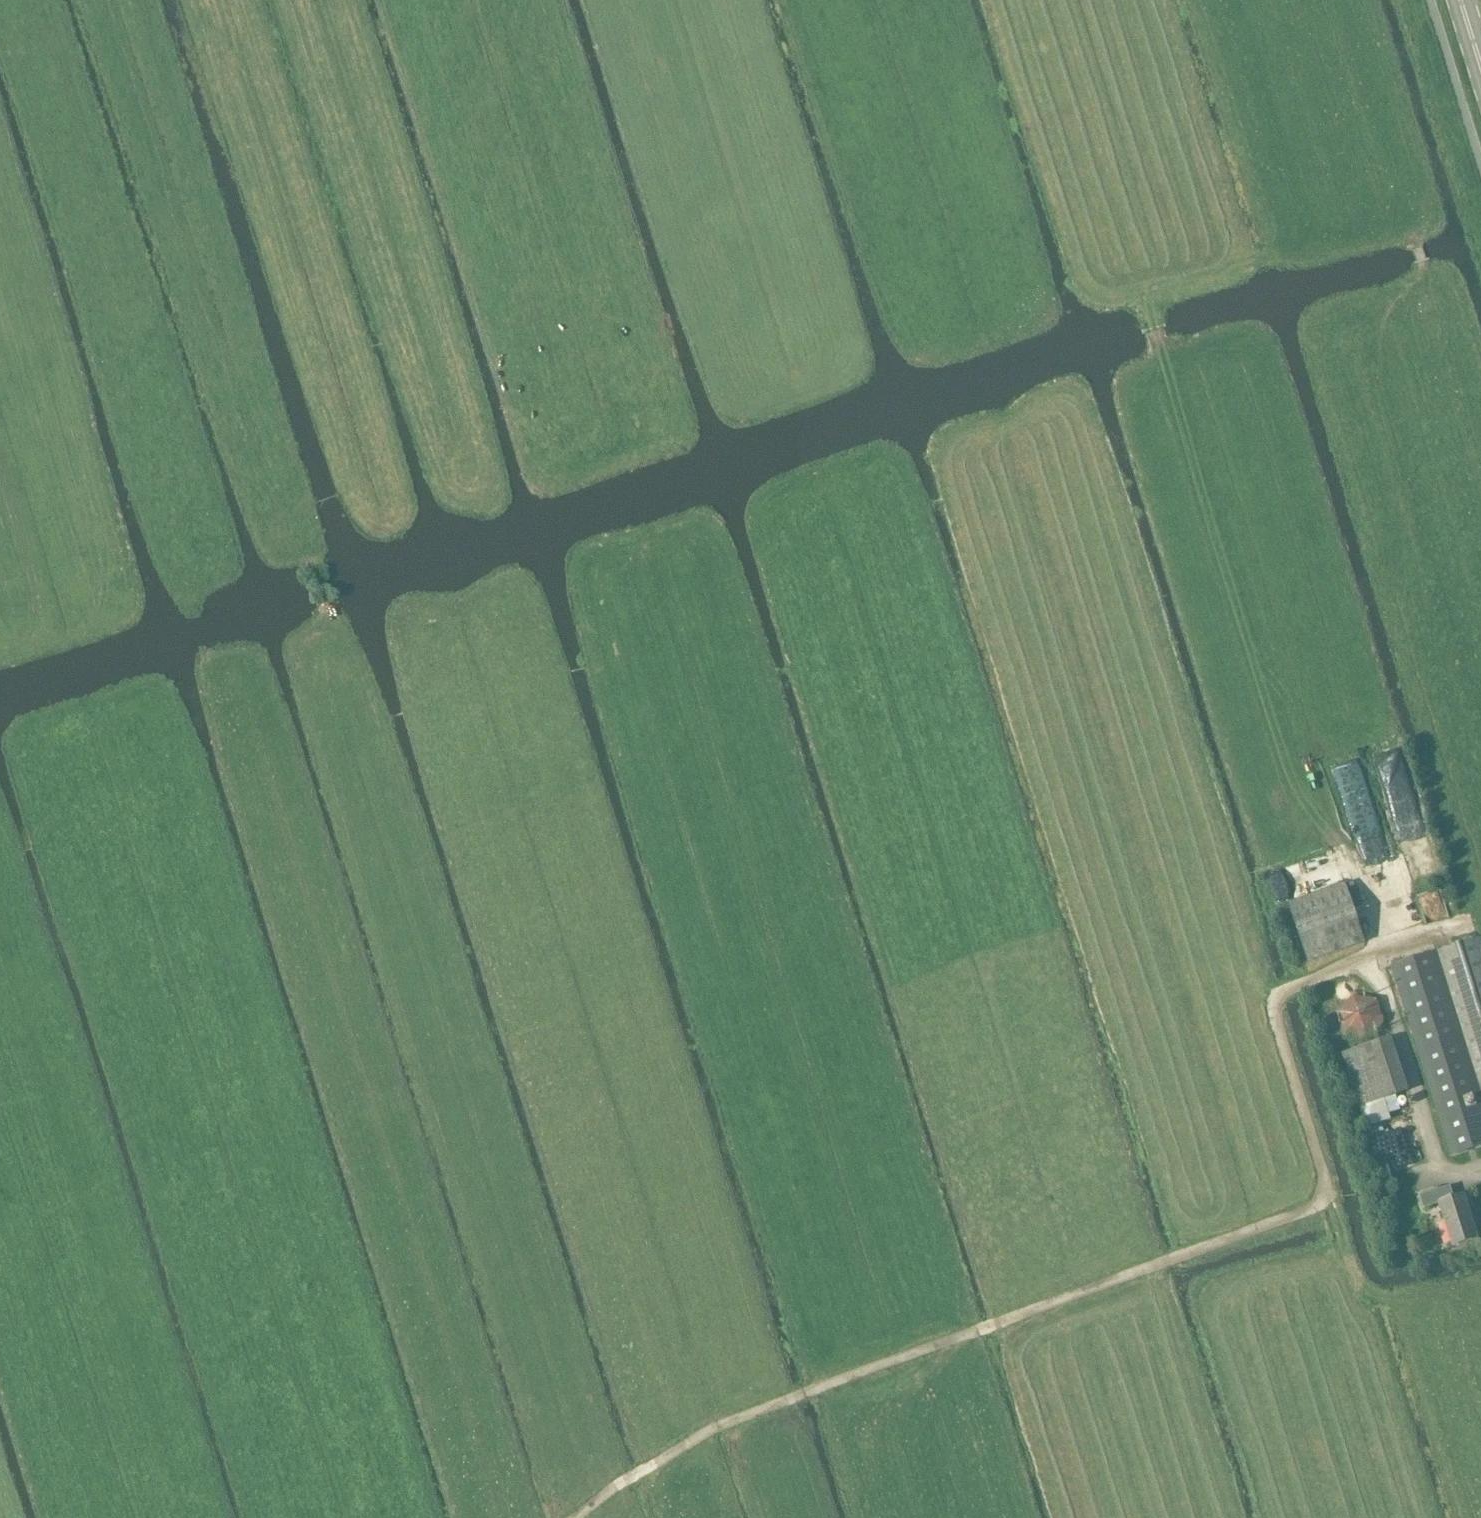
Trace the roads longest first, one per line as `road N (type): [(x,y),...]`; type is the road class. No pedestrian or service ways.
road 1 (track): [(571,1517),(715,1425),(1331,1197),(1270,992)]

